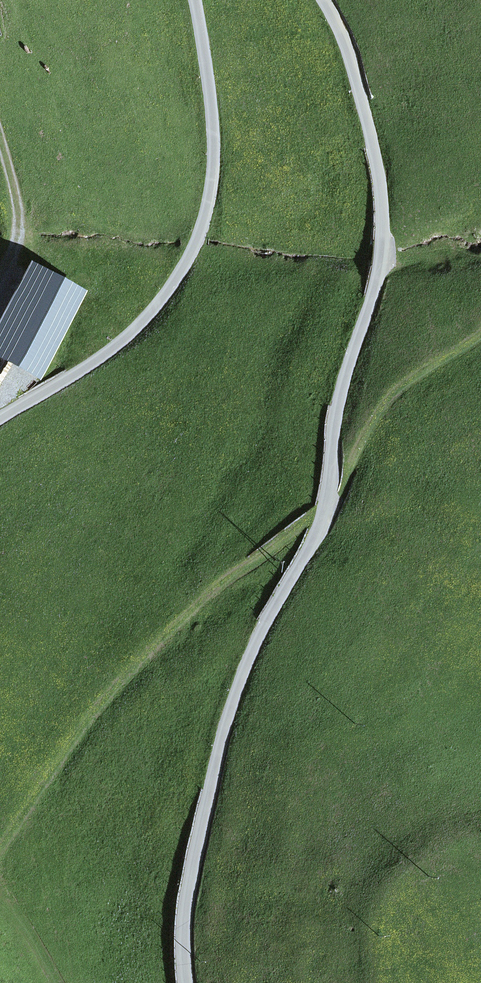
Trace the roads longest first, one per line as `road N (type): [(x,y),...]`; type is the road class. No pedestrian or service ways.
road 1 (unclassified): [(325,0),(350,53),(379,170),(382,249),(341,395),(322,521),(242,680),(193,854),(182,914),(186,982)]
road 2 (track): [(480,328),(393,392),(325,510),(161,634),(96,706),(0,840)]
road 3 (unclassified): [(0,420),(125,340),(189,259),(215,157),(196,0)]

